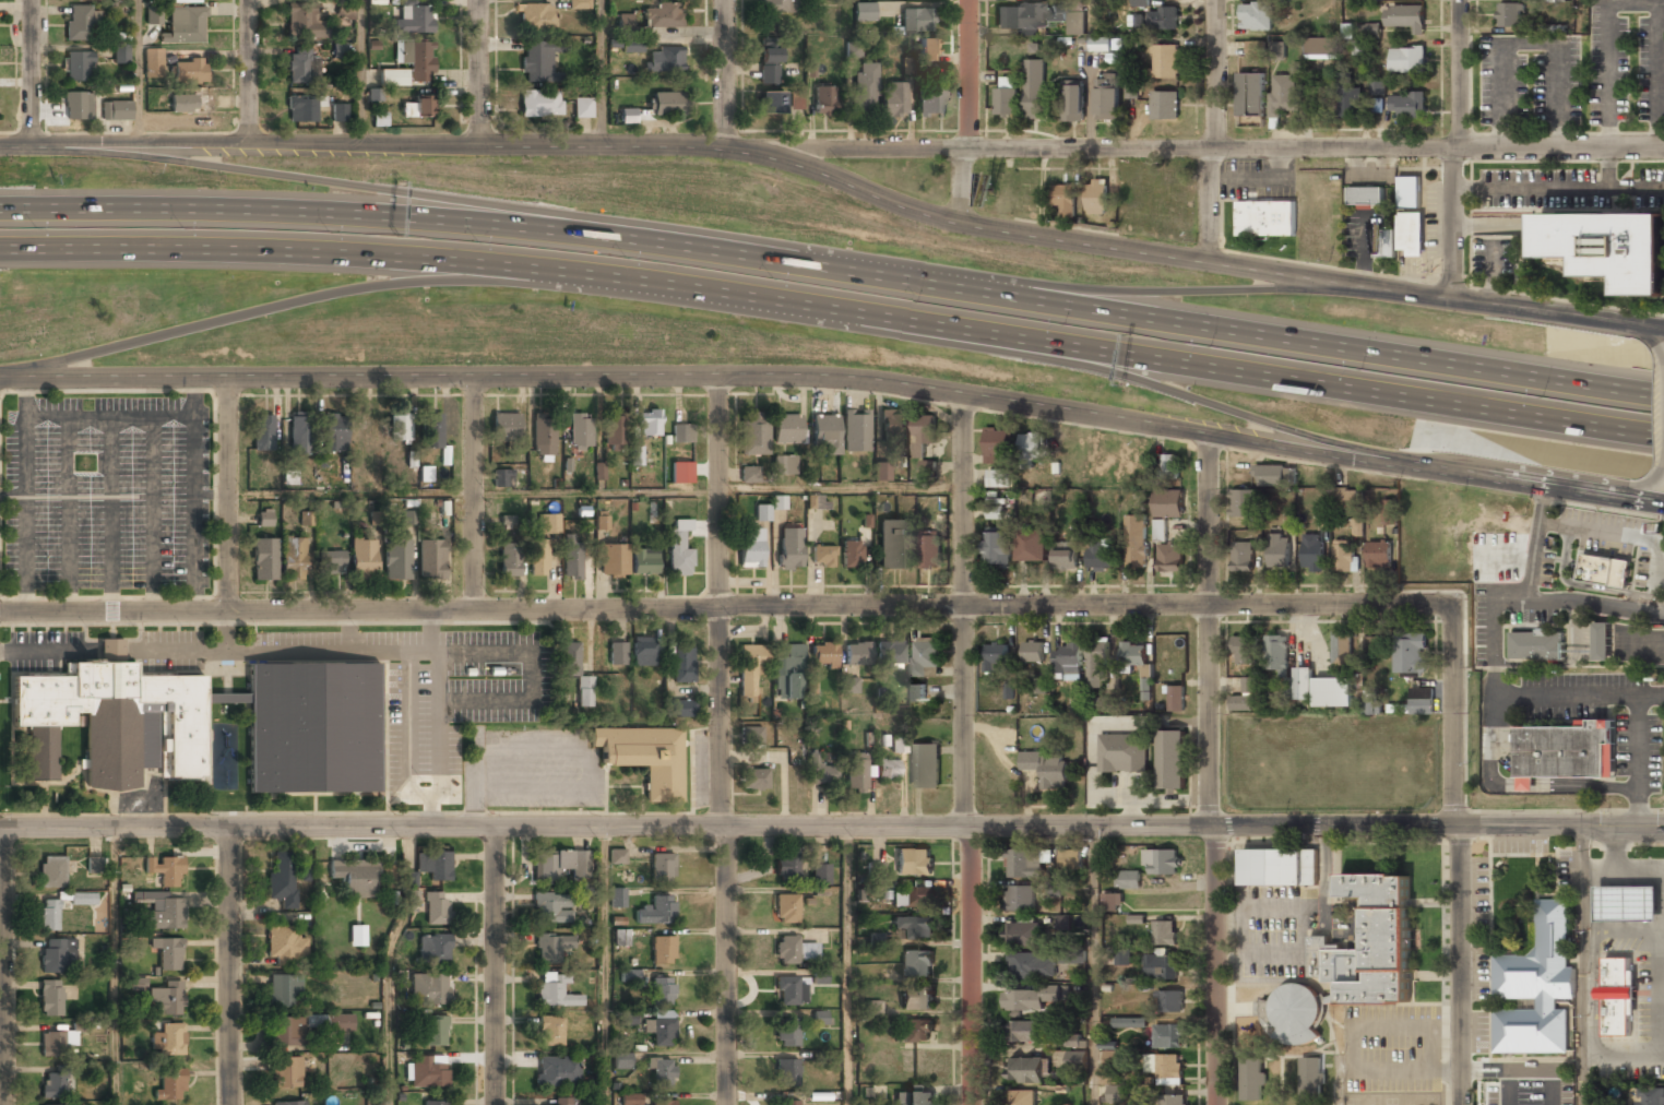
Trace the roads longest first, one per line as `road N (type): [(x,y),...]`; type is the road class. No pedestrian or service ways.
road 1 (secondary): [(0,379),(472,372),(854,382),(1663,504)]
road 2 (tertiary): [(1663,826),(0,829)]
road 3 (residential): [(1454,605),(0,612)]
road 4 (secondary): [(1663,331),(960,215),(720,145)]
road 5 (residential): [(1663,148),(720,145)]
road 6 (motorway): [(821,308),(1663,428)]
road 7 (motorway): [(828,266),(347,211),(0,209)]
road 8 (motorway): [(828,266),(805,249),(63,145)]
road 9 (residential): [(718,376),(715,609),(730,1104)]
road 10 (secondary): [(720,145),(243,139),(0,148)]
road 11 (residential): [(964,394),(961,607),(979,829),(980,1104)]
road 12 (motorway): [(1663,394),(978,290)]
road 13 (residential): [(1209,435),(1223,1104)]
road 14 (motorway): [(821,308),(851,329),(1115,371),(1416,468)]
road 15 (motorway): [(0,375),(311,298),(581,273)]
road 16 (motorway): [(0,247),(313,246),(581,273)]
road 17 (residential): [(1454,605),(1462,1104)]
road 18 (motorway): [(1390,292),(1093,290),(1031,283),(978,290)]
road 19 (residential): [(1460,0),(1470,302)]
road 20 (residential): [(228,827),(232,1104)]
road 21 (residential): [(496,827),(495,1104)]
road 22 (residential): [(1221,0),(1222,148),(1205,256)]
road 23 (motorway): [(581,273),(821,308)]
road 24 (residential): [(472,372),(468,609)]
road 25 (residential): [(225,379),(227,610)]
road 26 (motorway): [(978,290),(828,266)]
road 27 (residential): [(31,0),(31,147)]
road 28 (residential): [(967,0),(963,146)]
road 29 (residential): [(722,0),(720,145)]
road 30 (residential): [(475,0),(473,142)]
road 31 (residential): [(244,0),(243,139)]
road 32 (residential): [(1663,609),(1529,597)]

